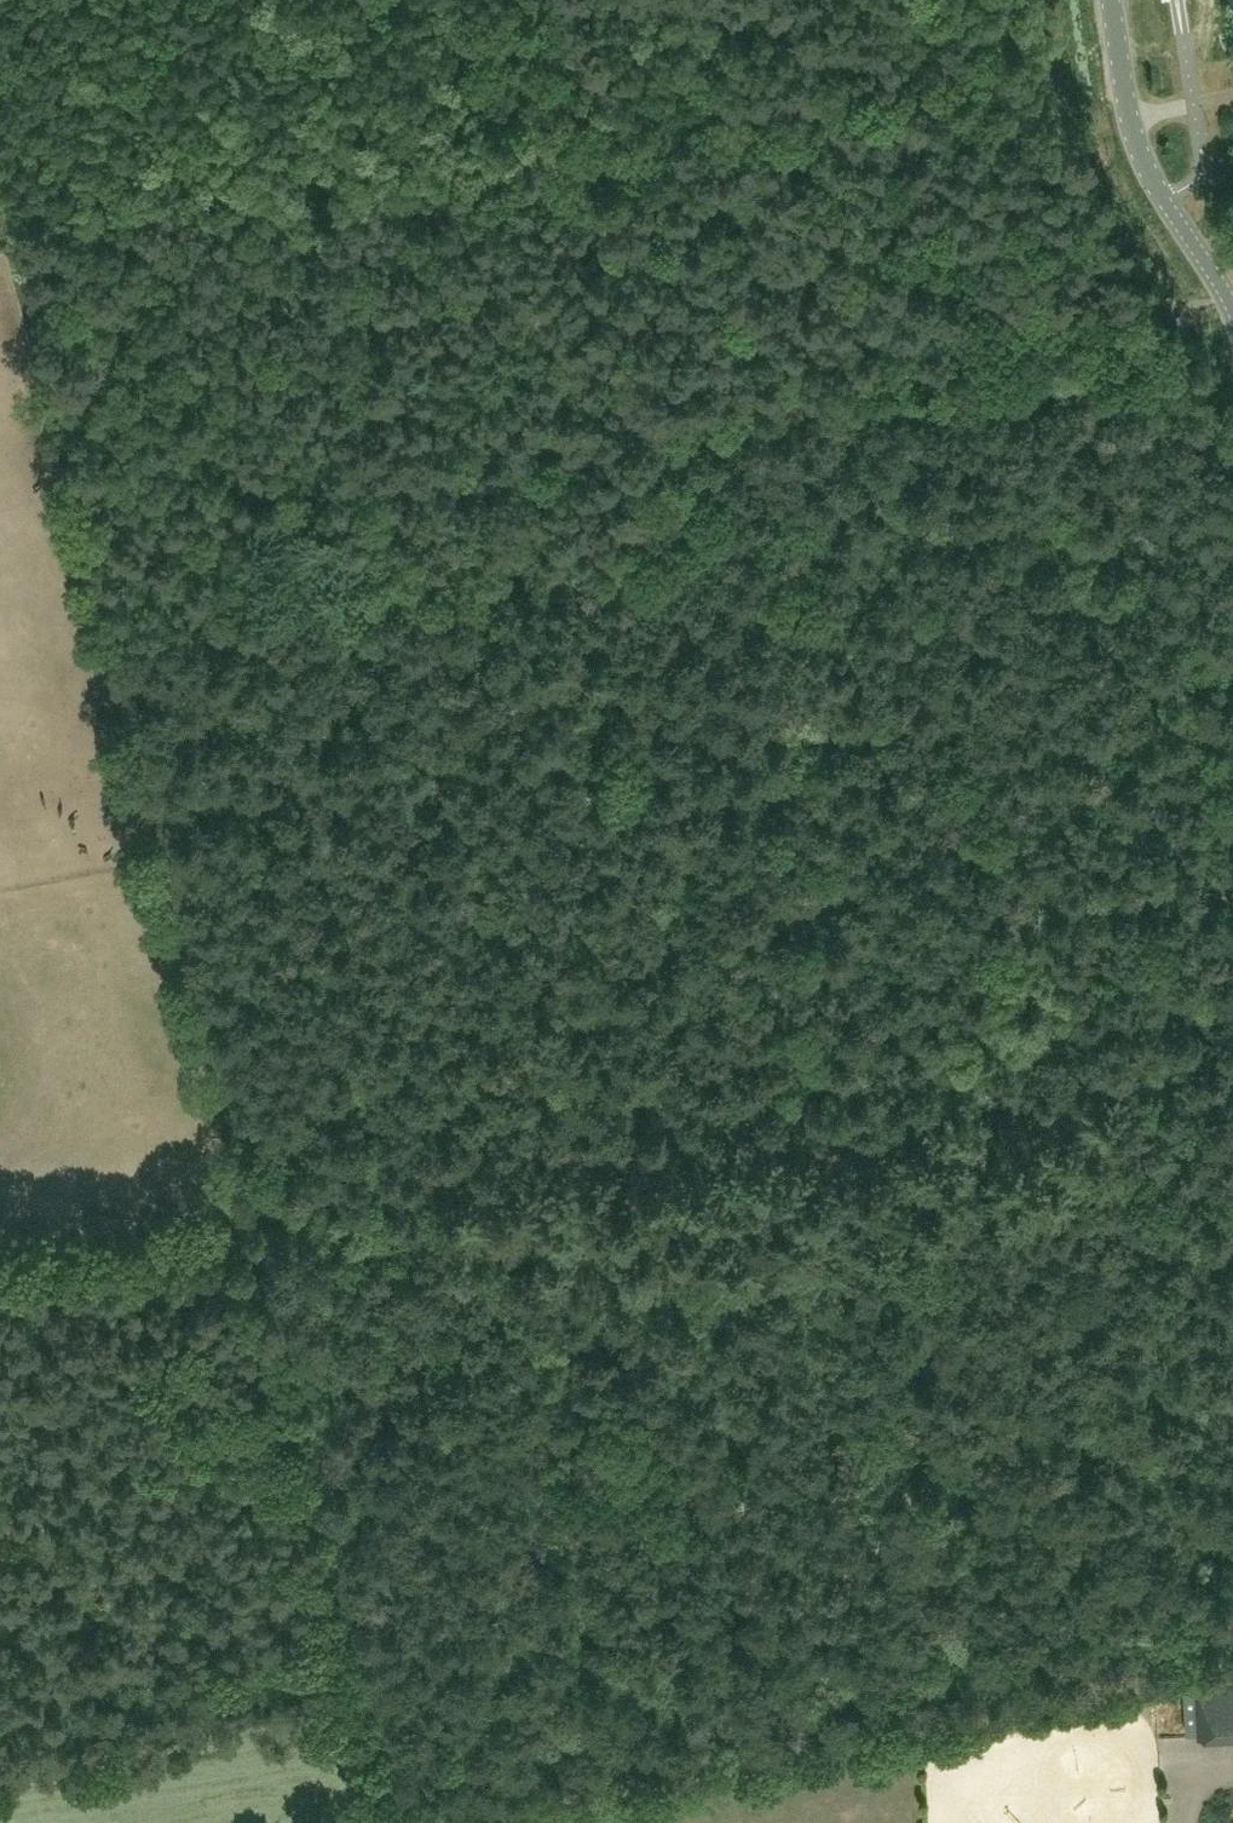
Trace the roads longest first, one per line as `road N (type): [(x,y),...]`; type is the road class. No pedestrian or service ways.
road 1 (track): [(1232,1615),(490,1755),(450,1757),(397,1735),(380,1706),(318,1484),(0,163)]
road 2 (unclassified): [(1232,306),(1144,162),(1111,0)]
road 3 (track): [(318,1484),(195,1489),(0,1472)]

